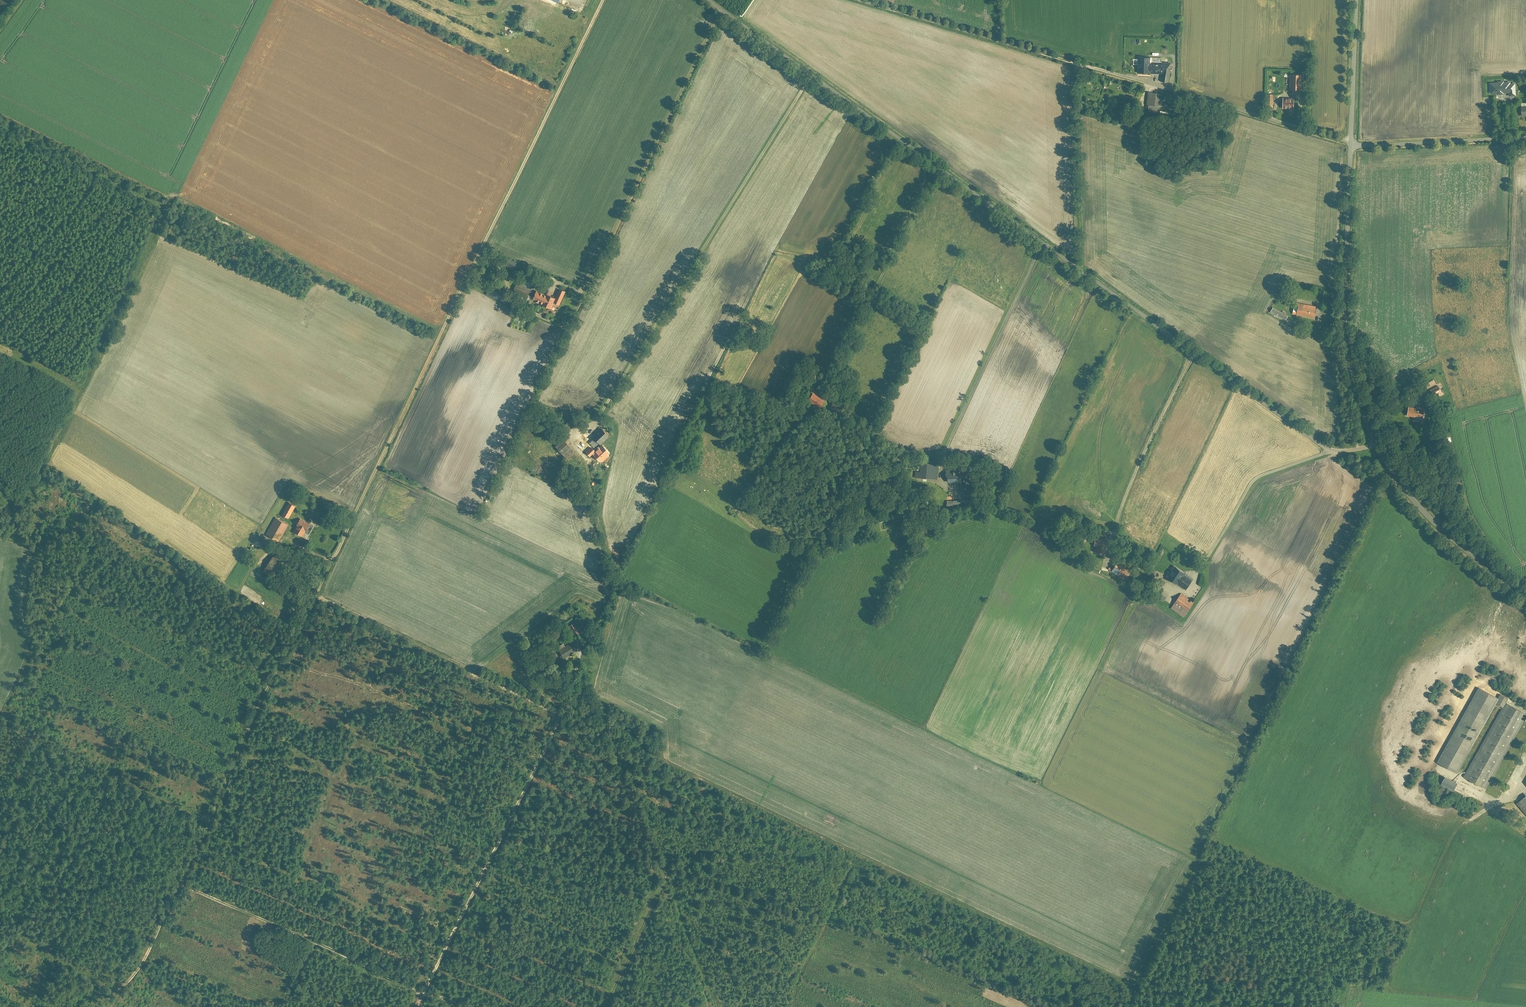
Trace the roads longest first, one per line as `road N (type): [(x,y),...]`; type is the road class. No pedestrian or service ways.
road 1 (residential): [(1376,445),(1325,448),(708,0)]
road 2 (track): [(604,0),(335,556),(292,544)]
road 3 (track): [(0,118),(164,200),(168,212),(35,486),(10,500)]
road 4 (track): [(855,0),(1351,145)]
road 5 (track): [(792,1006),(817,931),(852,863),(843,844),(561,710)]
road 6 (track): [(812,75),(592,425)]
road 7 (track): [(721,9),(570,322),(533,314)]
road 8 (track): [(419,1006),(578,664)]
road 9 (track): [(1345,901),(1367,981),(1383,984),(1458,823),(1492,820),(1513,794)]
road 10 (track): [(179,888),(462,1006)]
road 11 (residential): [(1351,145),(1348,346),(1376,445)]
road 12 (track): [(0,725),(209,820),(179,888)]
road 13 (track): [(718,1006),(618,736)]
road 14 (track): [(209,820),(327,571)]
road 15 (track): [(941,170),(824,387)]
road 16 (track): [(1041,247),(942,448),(943,470)]
road 17 (track): [(1195,355),(1115,526),(1114,558)]
road 18 (unclassified): [(1376,445),(1436,525),(1525,595)]
road 19 (track): [(1331,450),(1253,482),(1198,575)]
road 20 (residential): [(1351,145),(1525,139)]
road 21 (track): [(603,1006),(666,867)]
road 22 (residential): [(1357,0),(1351,145)]
road 23 (track): [(179,888),(114,1006)]
road 24 (track): [(0,934),(121,993)]

